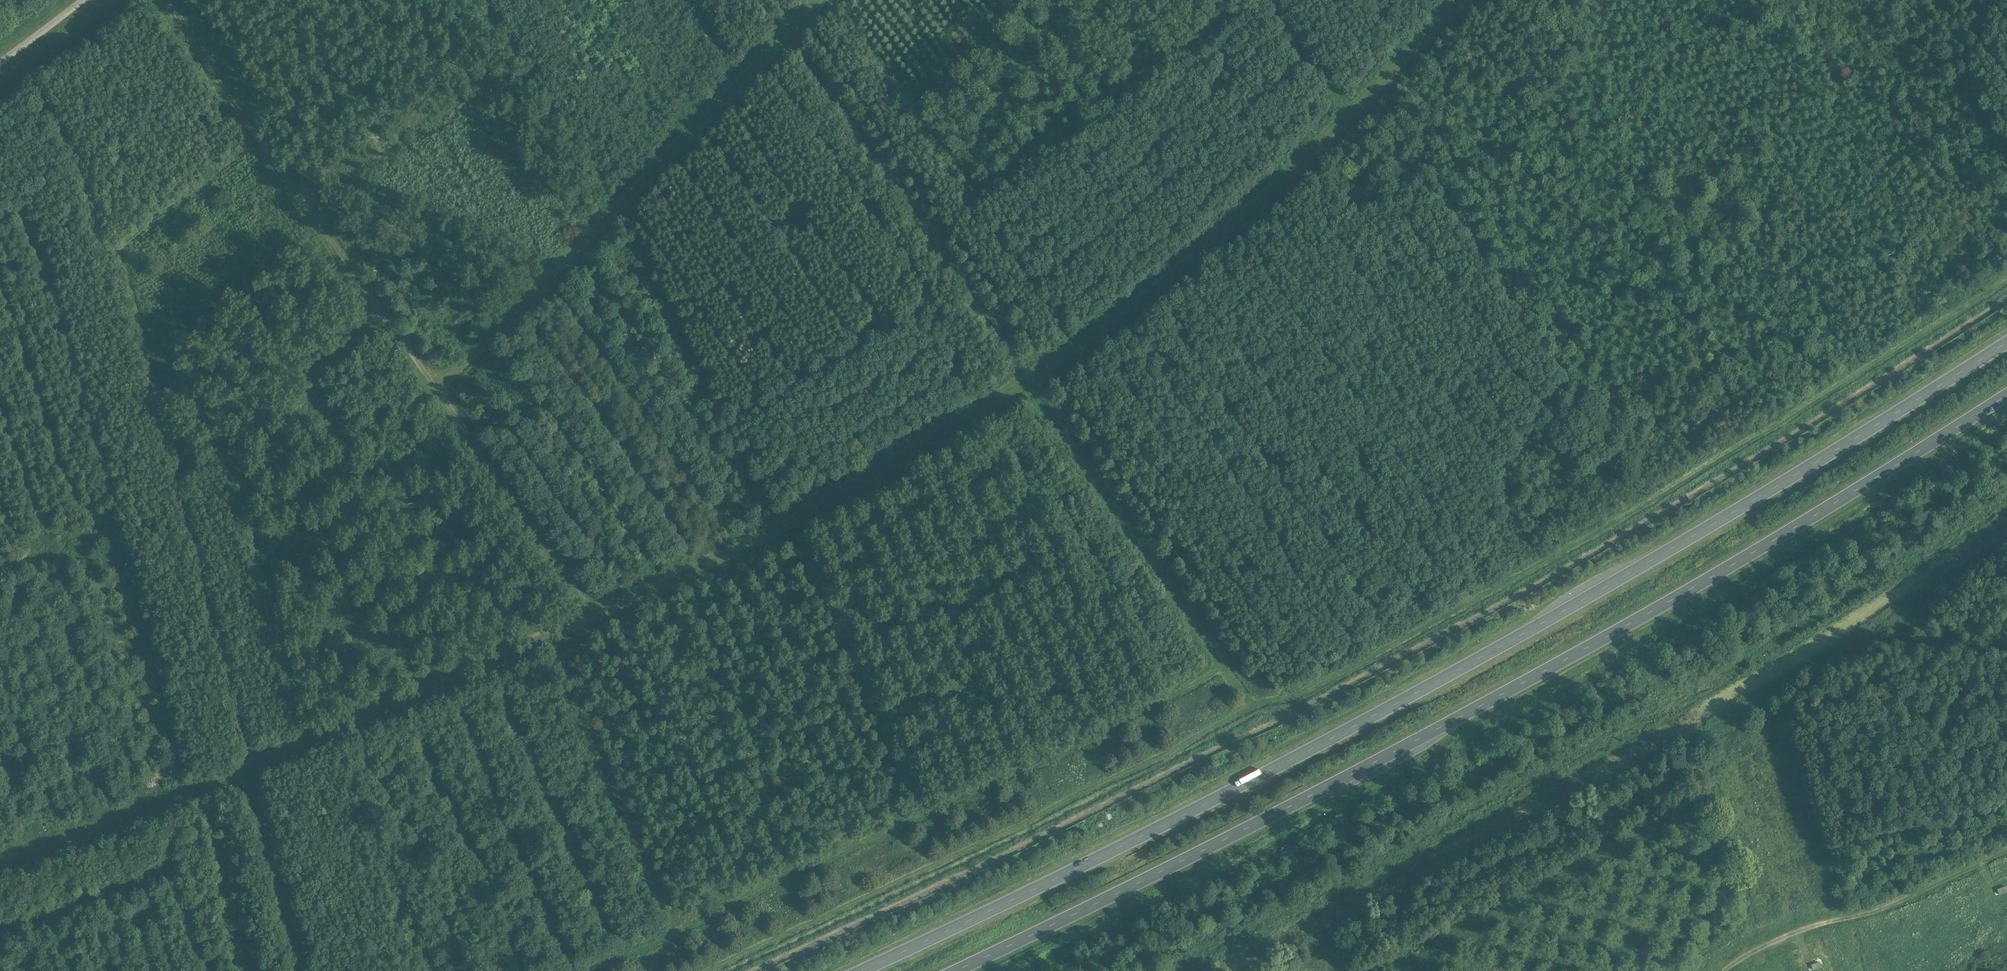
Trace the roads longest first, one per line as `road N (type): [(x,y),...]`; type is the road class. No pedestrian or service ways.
road 1 (track): [(159,0),(578,599),(612,611),(812,513),(1071,353),(1250,212),(1467,0)]
road 2 (trunk): [(2006,343),(1504,646),(863,970)]
road 3 (trunk): [(956,970),(1516,688),(2006,393)]
road 4 (track): [(306,970),(123,274),(97,234),(68,139),(3,61)]
road 5 (track): [(821,0),(435,392)]
road 6 (track): [(1838,920),(1722,970)]

